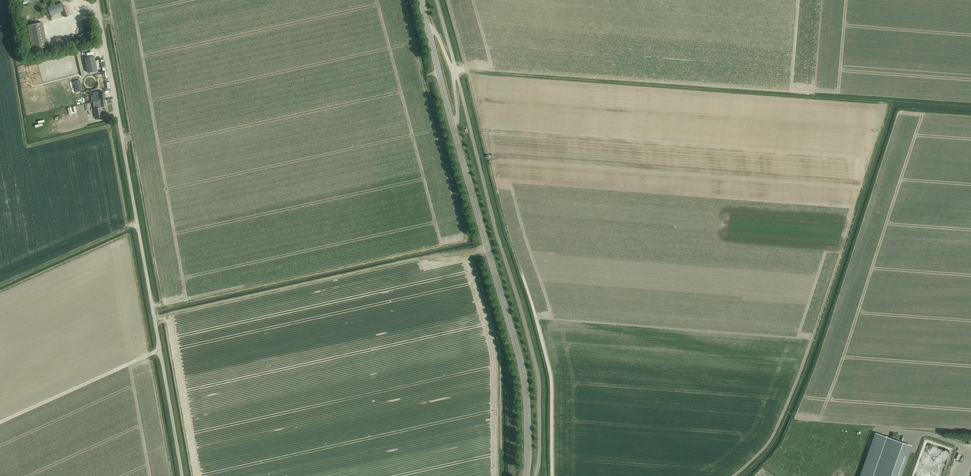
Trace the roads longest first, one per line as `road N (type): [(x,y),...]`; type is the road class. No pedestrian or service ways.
road 1 (secondary): [(526,475),(522,369),(421,0)]
road 2 (unclassified): [(182,475),(97,0)]
road 3 (track): [(0,423),(161,350)]

